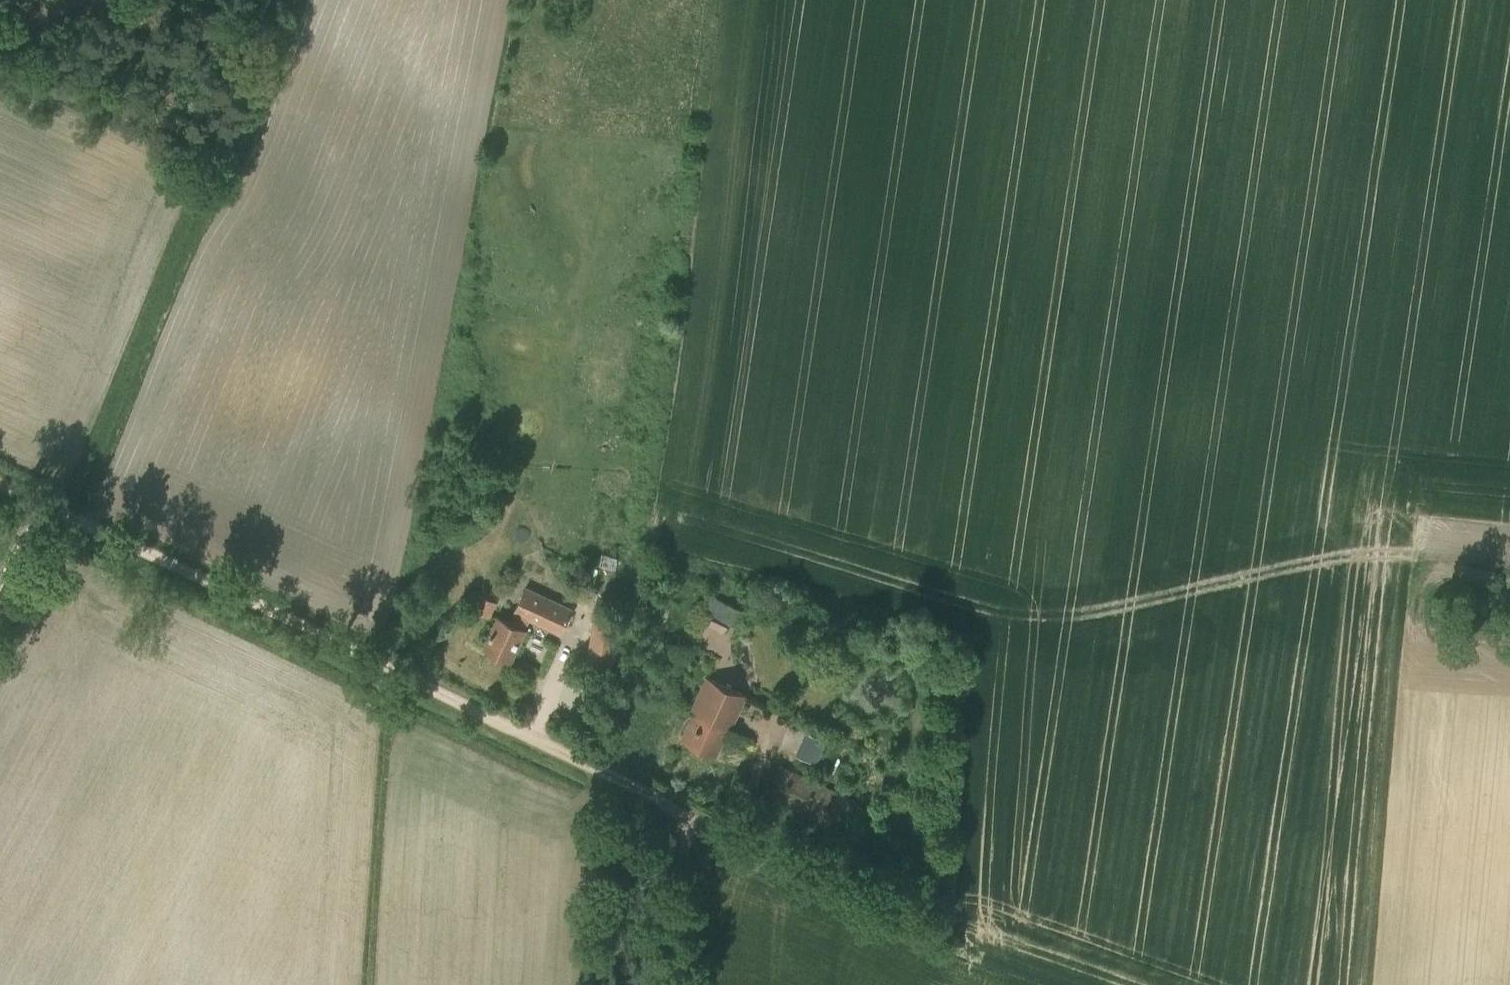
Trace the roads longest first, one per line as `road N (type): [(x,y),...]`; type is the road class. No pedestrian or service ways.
road 1 (track): [(0,485),(682,813),(699,842),(690,984)]

